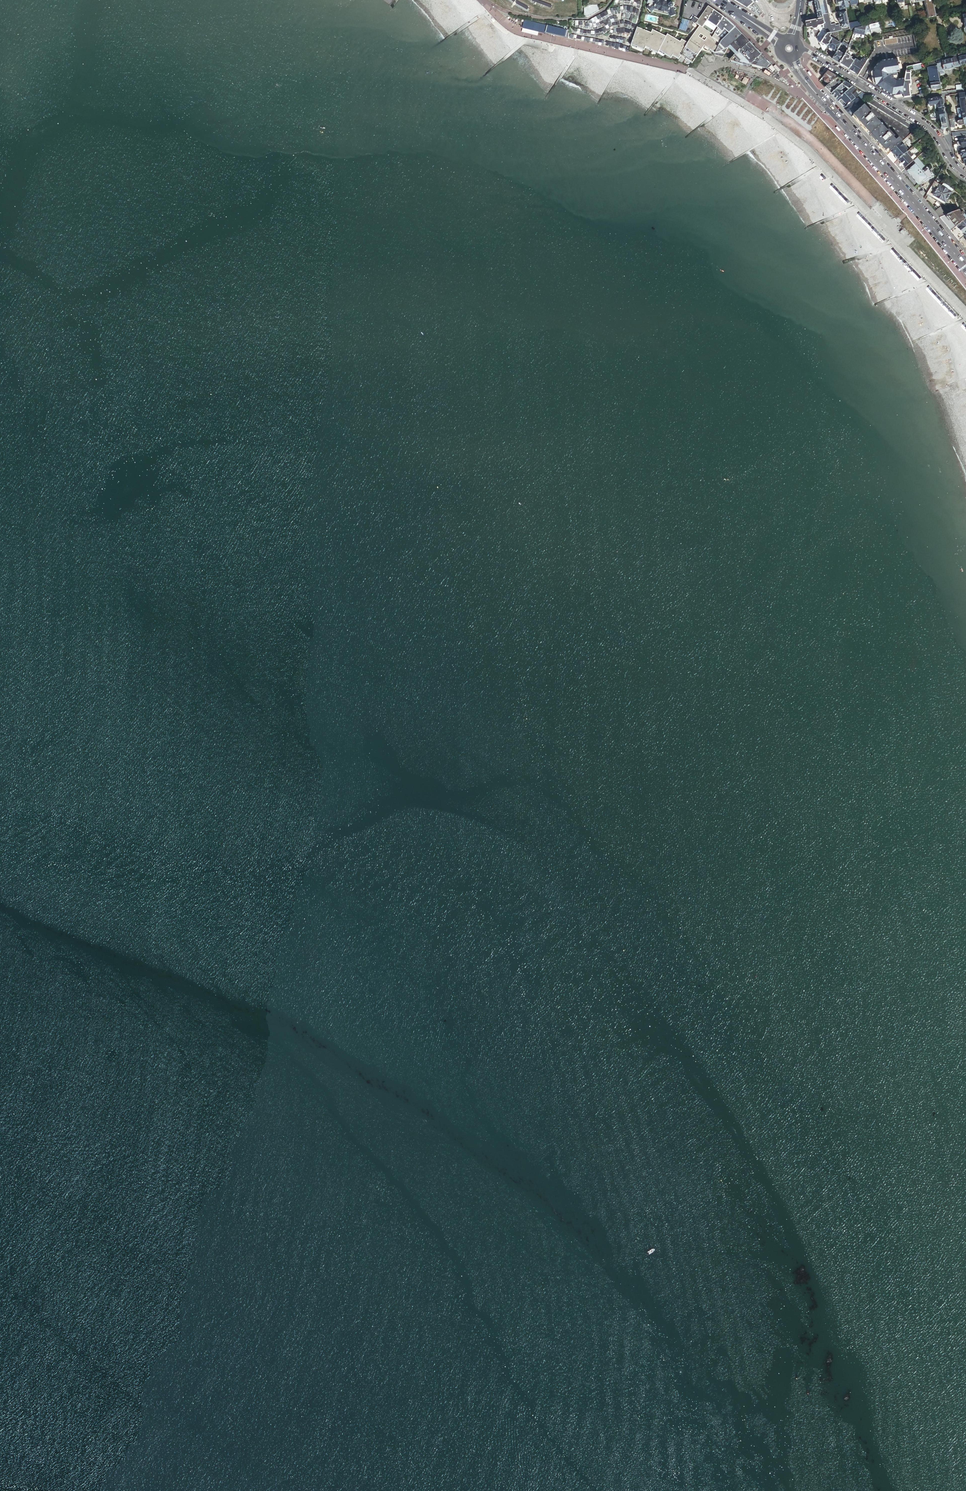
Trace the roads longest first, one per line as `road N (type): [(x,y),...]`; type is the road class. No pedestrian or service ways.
road 1 (primary): [(793,59),(965,268)]
road 2 (residential): [(800,46),(927,125),(965,177)]

